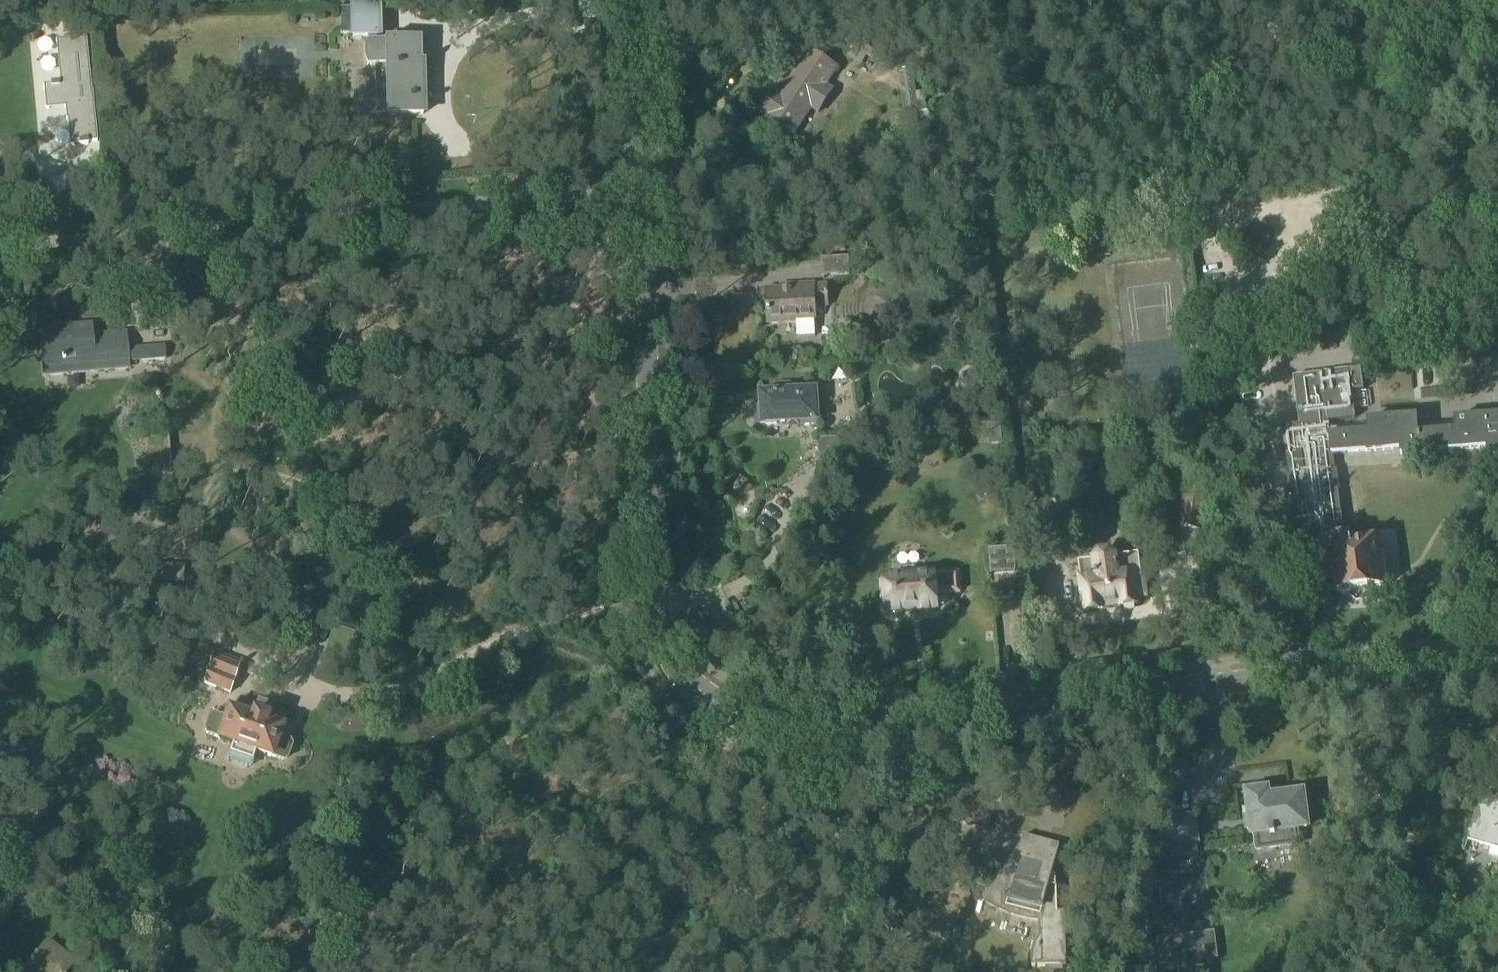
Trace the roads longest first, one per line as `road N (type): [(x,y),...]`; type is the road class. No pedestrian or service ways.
road 1 (tertiary): [(1497,675),(1448,666),(1331,673),(822,730),(750,719),(695,687),(675,664),(658,591),(630,0)]
road 2 (track): [(661,610),(503,630),(465,619),(392,569),(333,499),(299,481),(240,470),(212,475),(196,530),(204,577),(216,626),(259,672),(325,699),(427,684),(479,655)]

